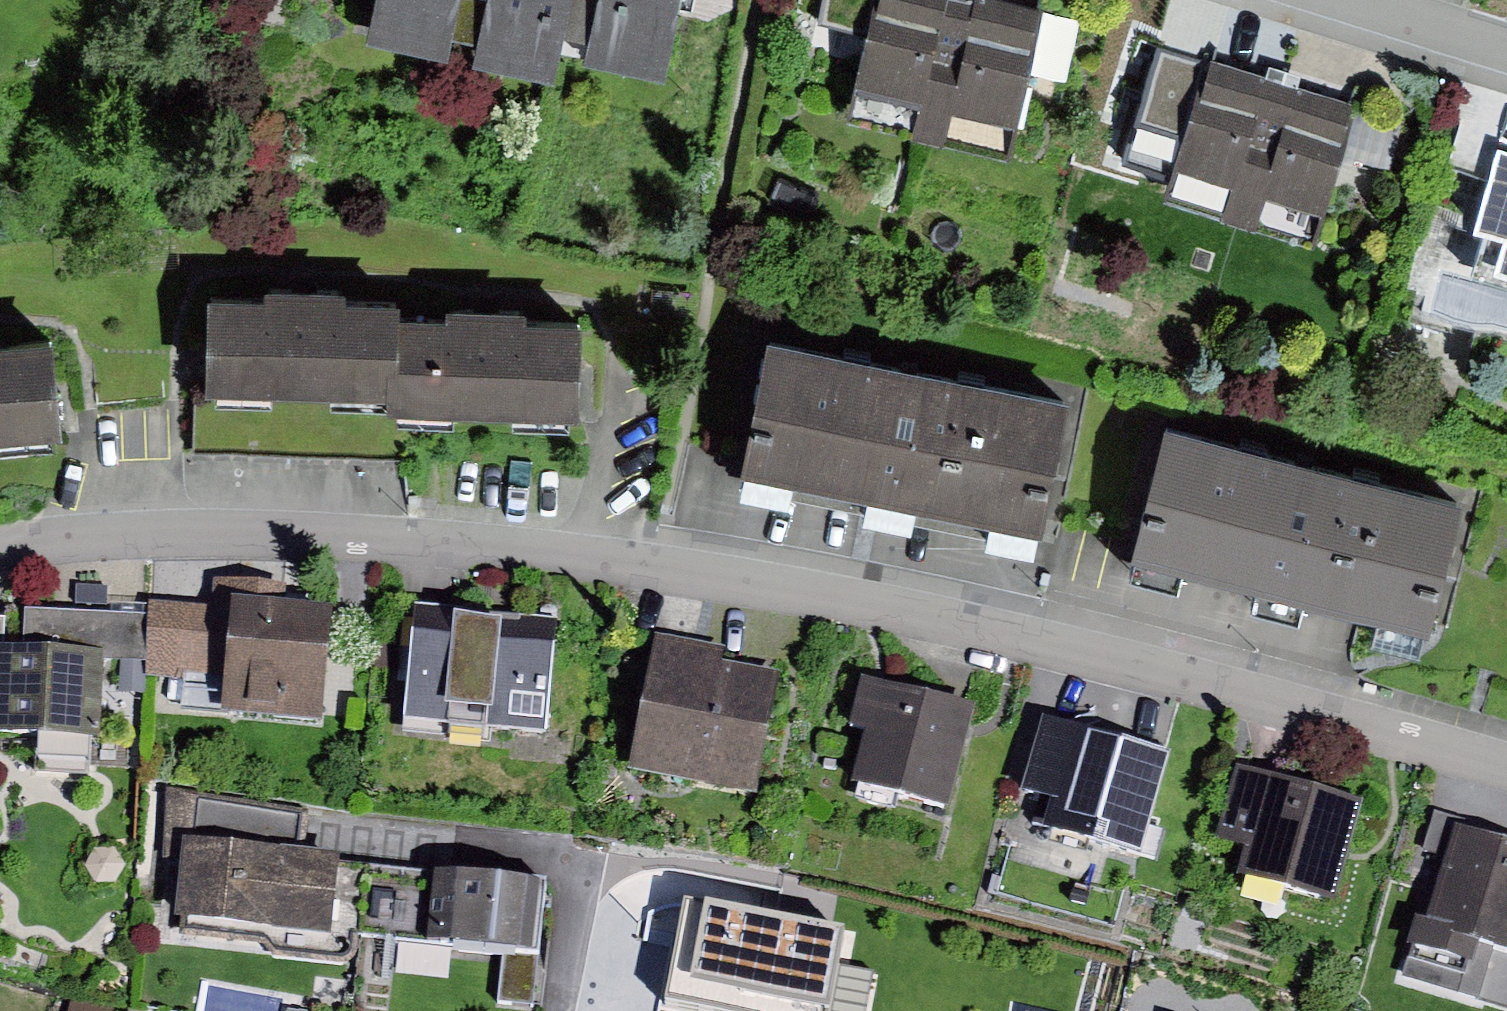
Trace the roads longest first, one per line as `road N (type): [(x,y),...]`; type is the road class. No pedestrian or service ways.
road 1 (residential): [(0,548),(177,533),(330,536),(578,555),(866,602),(1506,767)]
road 2 (residential): [(1346,0),(1506,52)]

